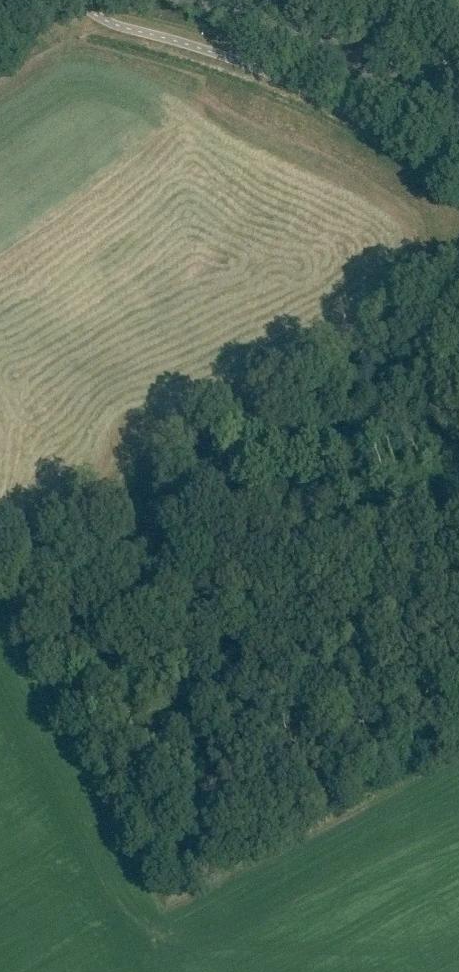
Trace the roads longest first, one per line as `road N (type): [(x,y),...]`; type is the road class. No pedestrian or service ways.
road 1 (secondary): [(458,122),(301,31),(191,0)]

